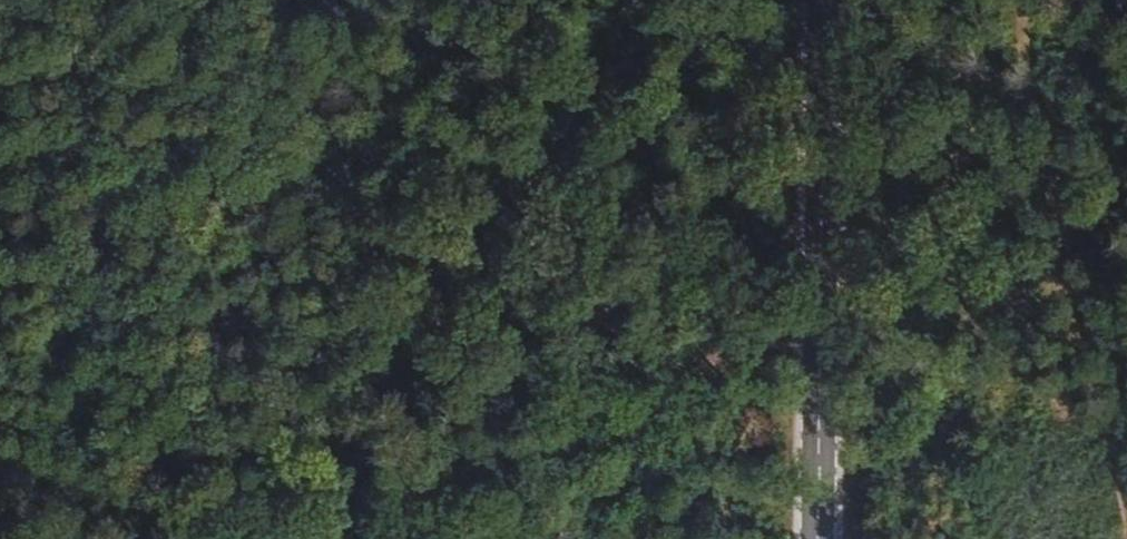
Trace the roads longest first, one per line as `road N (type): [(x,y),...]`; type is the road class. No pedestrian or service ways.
road 1 (secondary): [(818,538),(822,0)]

